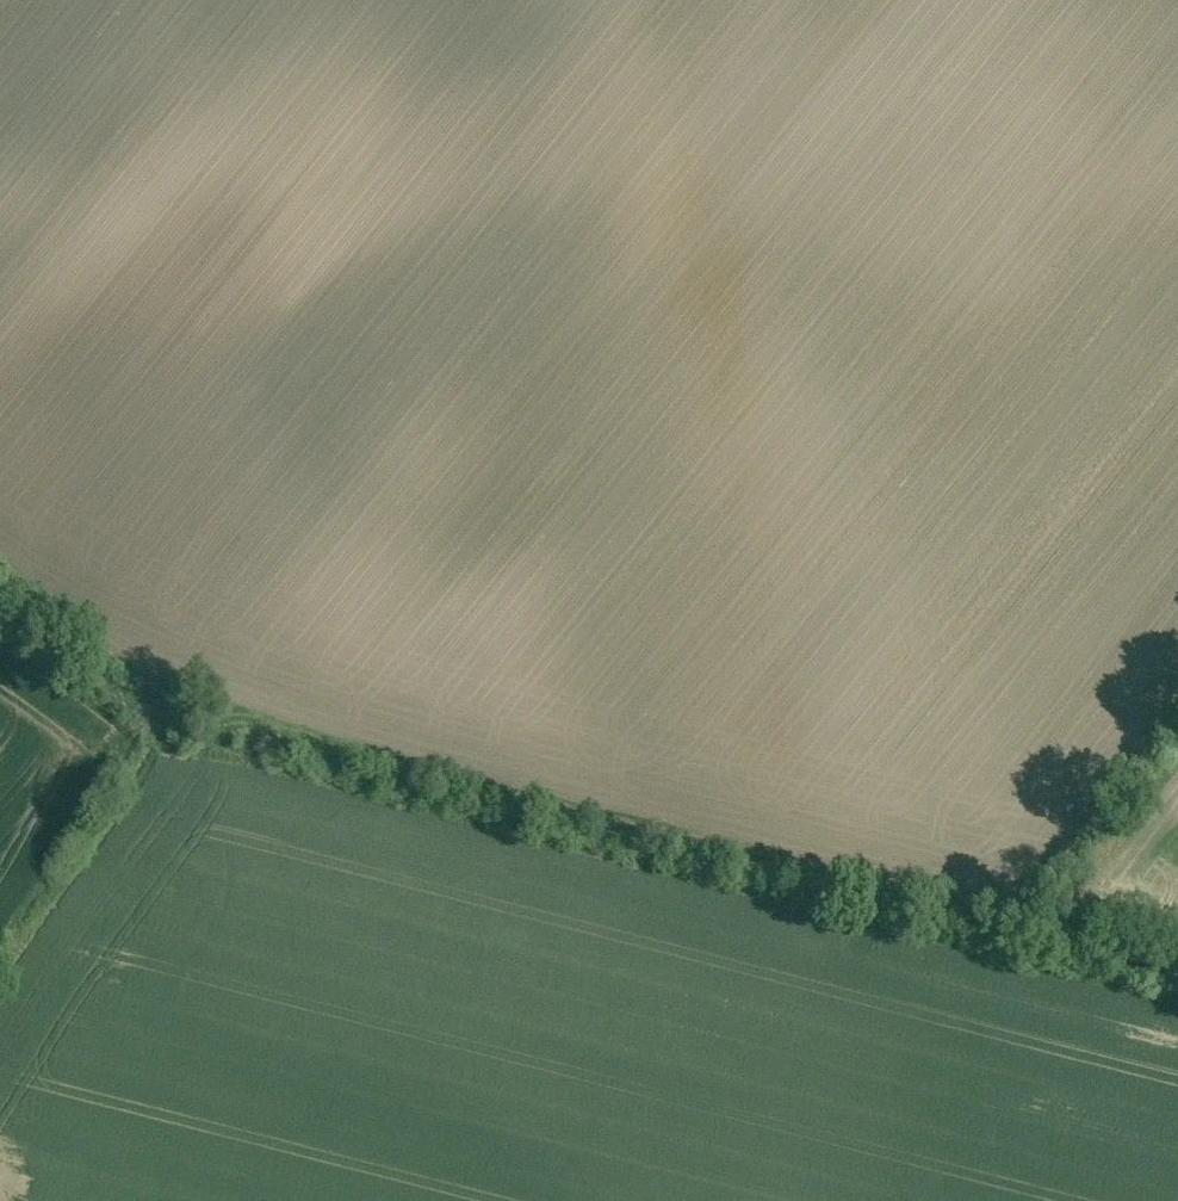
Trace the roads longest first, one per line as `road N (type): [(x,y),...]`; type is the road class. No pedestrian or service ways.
road 1 (track): [(233,702),(1177,950)]

